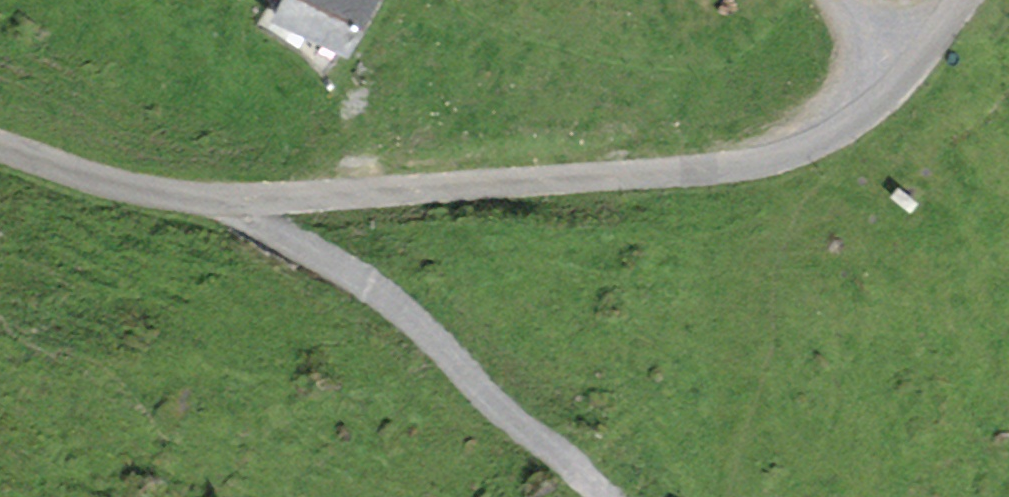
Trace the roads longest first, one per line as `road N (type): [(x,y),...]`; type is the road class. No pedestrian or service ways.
road 1 (unclassified): [(962,0),(880,90),(822,133),(768,157),(682,171),(176,197),(0,149)]
road 2 (track): [(615,496),(596,451),(515,437),(438,393),(380,329),(248,227),(241,199)]

